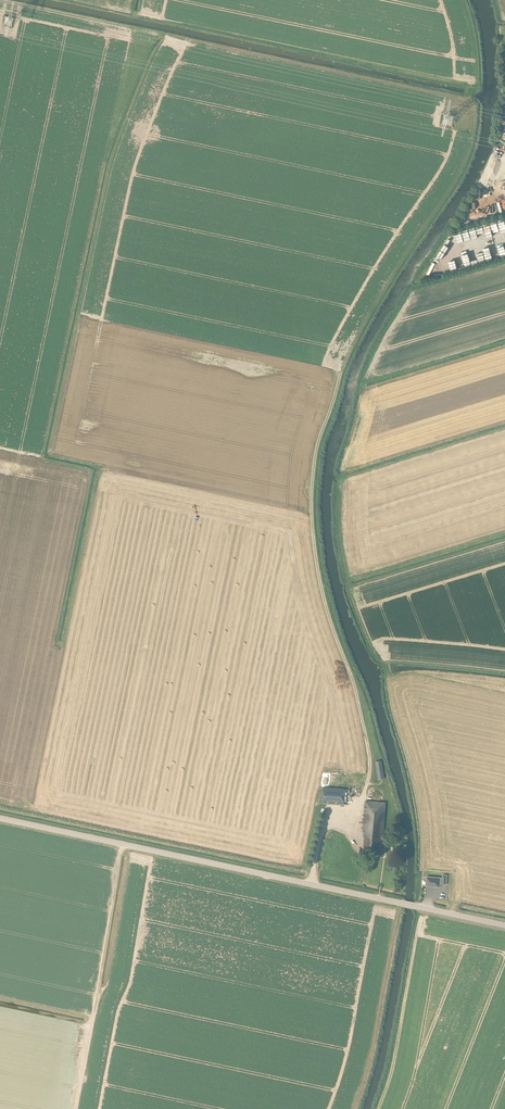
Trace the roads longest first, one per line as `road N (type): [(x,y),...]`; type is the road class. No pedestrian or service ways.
road 1 (track): [(0,1),(469,99),(471,85),(62,0)]
road 2 (track): [(369,778),(355,688),(317,561),(315,454),(348,353),(467,158),(475,125),(469,99)]
road 3 (unclassified): [(504,925),(0,818)]
road 4 (track): [(504,540),(350,587),(380,662),(504,673)]
road 5 (track): [(76,1108),(122,844)]
road 6 (track): [(347,582),(504,534)]
road 7 (track): [(98,986),(106,987),(130,846)]

